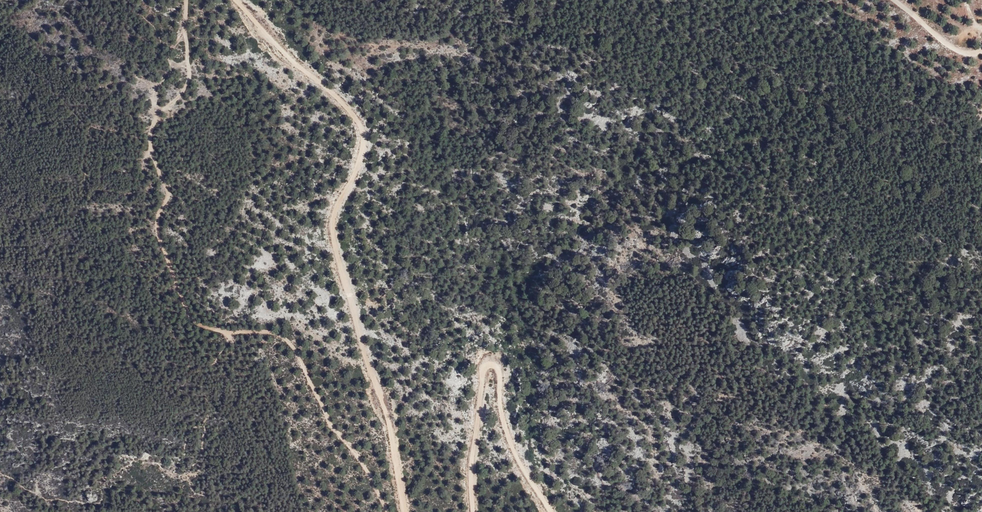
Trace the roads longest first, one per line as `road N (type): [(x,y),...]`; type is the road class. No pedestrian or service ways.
road 1 (track): [(235,0),(356,118),(363,134),(356,173),(332,222),(388,422),(404,511)]
road 2 (track): [(469,511),(466,463),(483,363),(491,366),(493,411),(512,455),(547,511)]

